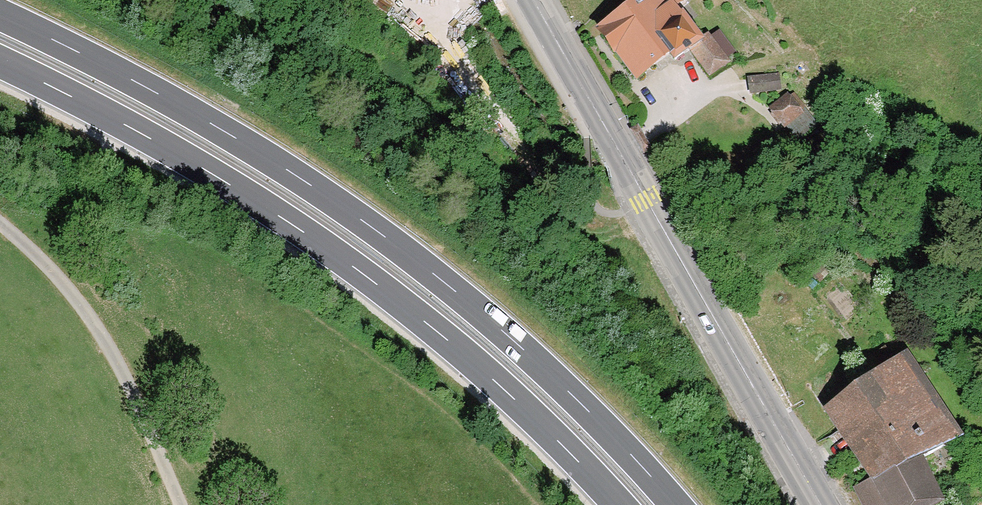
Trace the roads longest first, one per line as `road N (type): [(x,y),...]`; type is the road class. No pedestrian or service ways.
road 1 (motorway): [(673,504),(550,374),(385,237),(201,119),(0,15)]
road 2 (motorway): [(0,62),(186,159),(364,273),(520,403),(619,504)]
road 3 (secondary): [(819,504),(532,0)]
road 4 (track): [(0,213),(39,232),(143,390),(189,504)]

